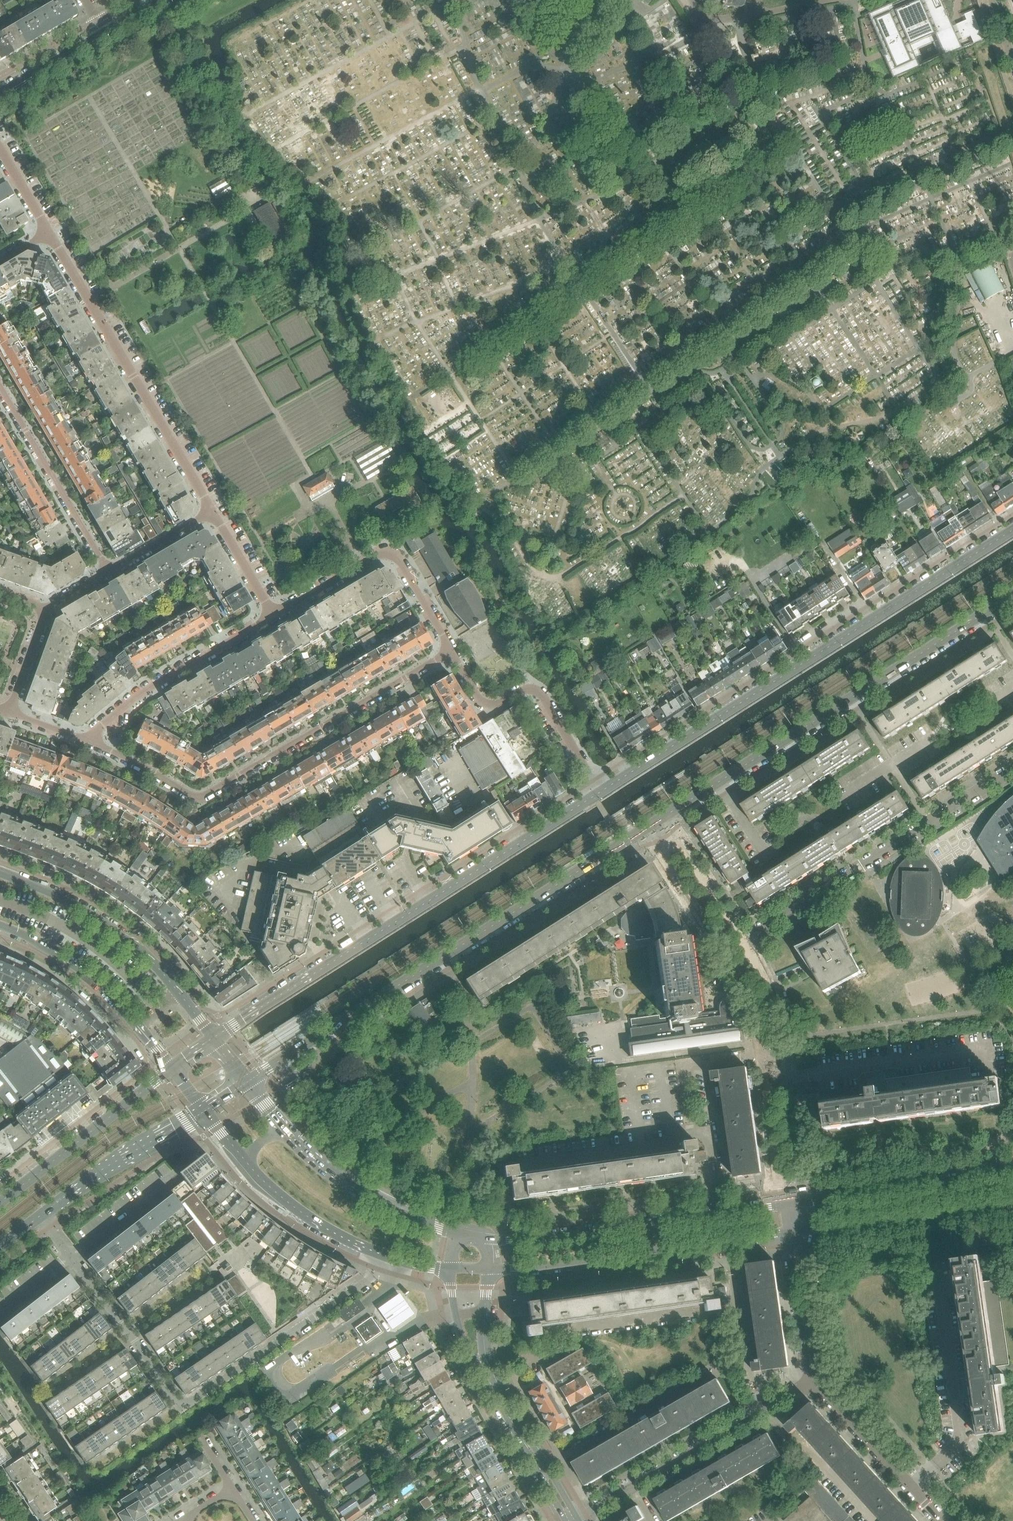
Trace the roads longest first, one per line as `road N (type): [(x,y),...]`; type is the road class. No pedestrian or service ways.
road 1 (residential): [(39,1216),(181,1405),(370,1279),(380,1254)]
road 2 (secondary): [(1012,528),(601,793)]
road 3 (secondary): [(248,1083),(647,828)]
road 4 (secondary): [(601,793),(215,1039)]
road 5 (secondary): [(663,819),(1012,594)]
road 6 (residential): [(454,651),(199,798),(98,743)]
road 7 (residential): [(661,851),(744,990),(786,1206)]
road 8 (residential): [(48,231),(211,513)]
road 9 (residential): [(744,942),(1012,768)]
road 10 (tertiary): [(486,1270),(790,1233)]
road 11 (tertiary): [(786,1206),(538,1240),(484,1239)]
road 12 (tertiary): [(215,1039),(143,953),(99,918),(0,874)]
road 13 (residential): [(579,1517),(816,1381)]
road 14 (tertiary): [(465,1237),(407,1217),(342,1179),(294,1140),(248,1083)]
road 15 (residential): [(804,1203),(776,1016),(744,942)]
road 16 (residential): [(275,617),(391,554),(405,564),(454,651)]
road 17 (tertiary): [(205,1110),(287,1201),(380,1254)]
road 18 (tertiary): [(0,925),(90,973),(172,1069)]
road 19 (residential): [(275,617),(121,708),(98,743)]
road 20 (secondary): [(172,1069),(0,1205)]
road 21 (residential): [(0,387),(108,573)]
road 22 (tertiary): [(1012,1173),(804,1203)]
road 23 (tertiary): [(806,1230),(1012,1202)]
road 24 (secondary): [(39,1216),(205,1110)]
road 25 (residential): [(941,1520),(816,1381)]
road 26 (residential): [(816,1381),(823,1352),(806,1230)]
road 27 (residential): [(790,1233),(816,1381)]
road 28 (residential): [(0,98),(106,35)]
road 29 (residential): [(211,513),(275,617)]
road 30 (residential): [(543,694),(520,690),(490,704),(454,651)]

